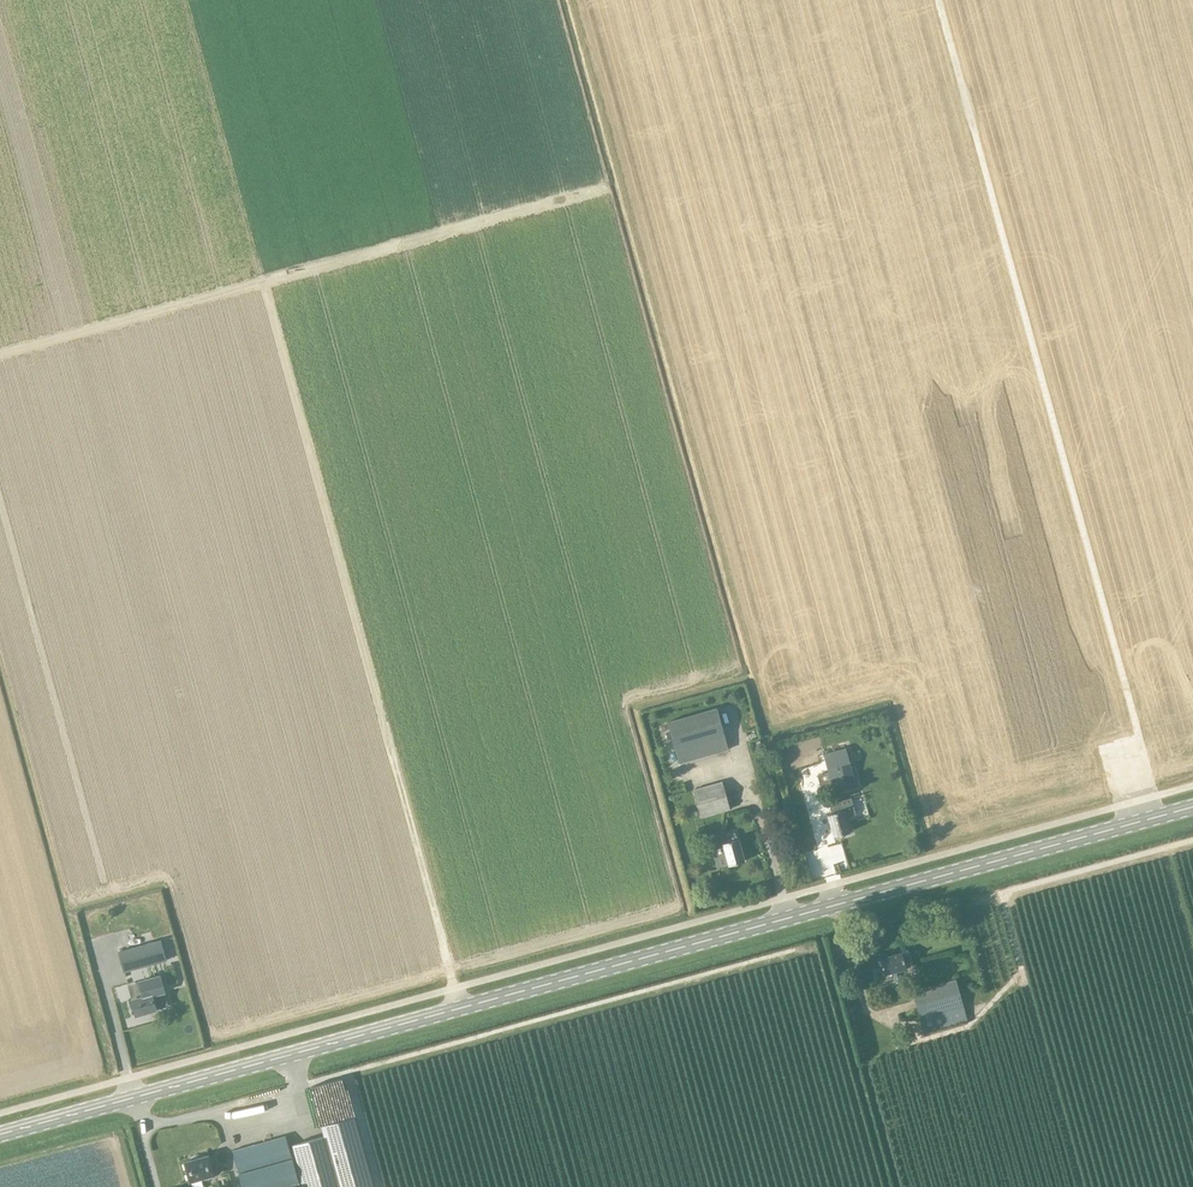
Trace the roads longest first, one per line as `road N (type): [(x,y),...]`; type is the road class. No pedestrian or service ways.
road 1 (primary): [(0,1134),(1192,807)]

